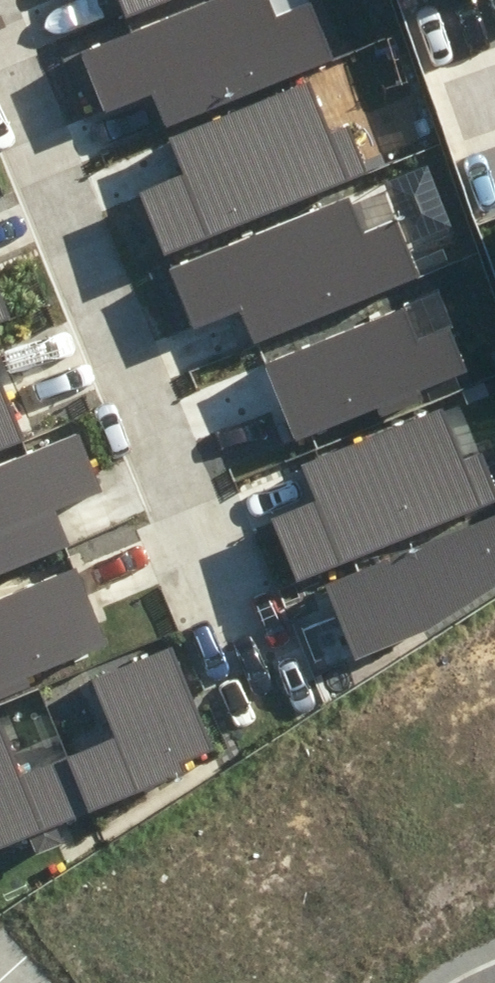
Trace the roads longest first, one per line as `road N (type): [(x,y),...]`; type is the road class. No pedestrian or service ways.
road 1 (residential): [(0,16),(227,593)]

